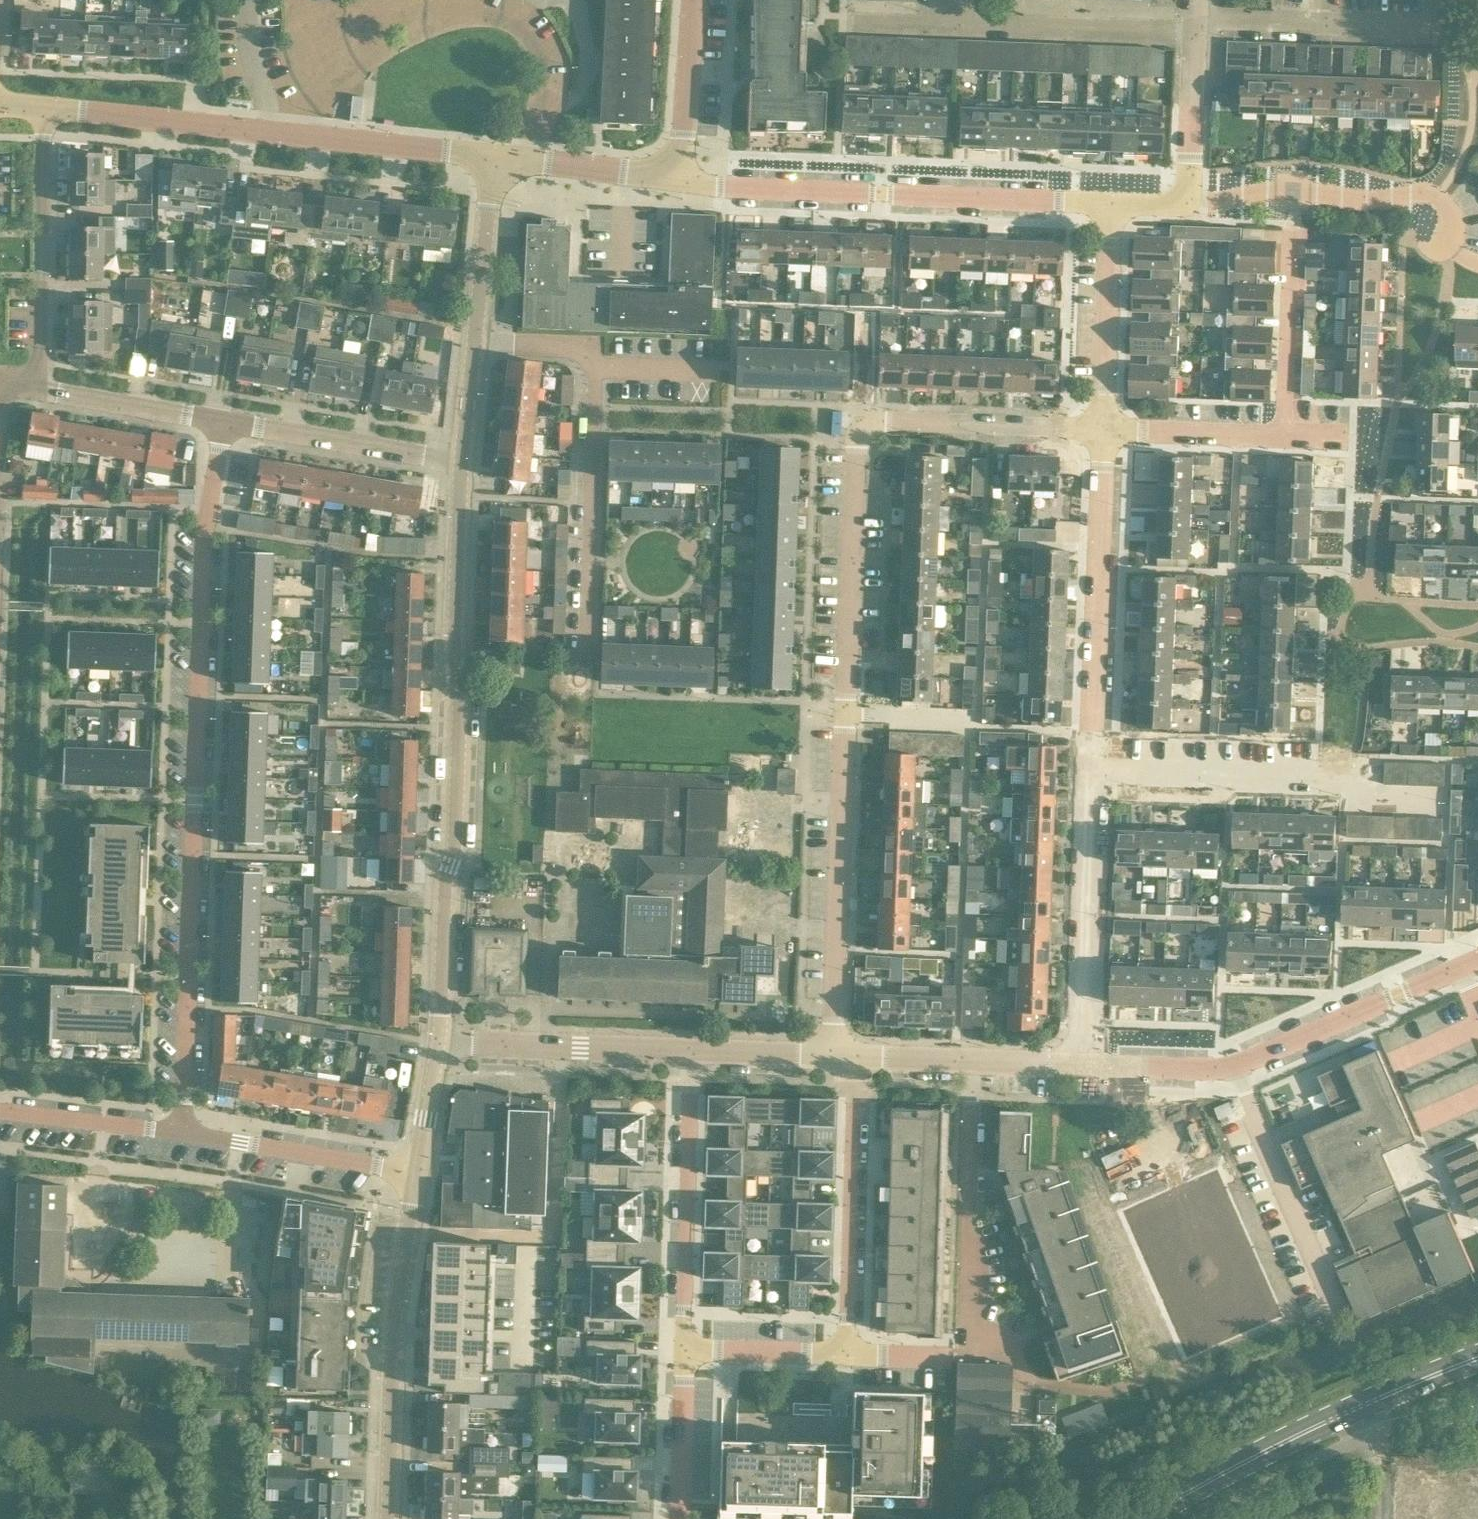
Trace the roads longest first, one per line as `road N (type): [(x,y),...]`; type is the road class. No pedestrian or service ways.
road 1 (residential): [(181,1135),(207,421)]
road 2 (tertiary): [(437,1043),(444,875),(453,849),(460,465)]
road 3 (residential): [(846,714),(857,422),(1102,435)]
road 4 (residential): [(970,1061),(965,1329),(995,1338),(1018,1360),(1018,1385),(1101,1393),(1146,1379)]
road 5 (residential): [(673,171),(696,183),(1111,206)]
road 6 (residential): [(1086,1062),(1233,1067),(1462,967)]
road 7 (primary): [(1139,1518),(1293,1437),(1477,1358)]
road 8 (residential): [(1097,771),(1350,780),(1367,798),(1447,800)]
road 9 (tertiary): [(387,1518),(394,1308),(416,1172)]
road 10 (residential): [(830,1057),(846,714)]
road 11 (residential): [(1097,771),(1102,435)]
road 12 (unclassified): [(1184,1518),(1351,1434),(1477,1386)]
road 13 (residential): [(856,1057),(846,1356)]
road 14 (residential): [(684,1352),(693,1053)]
road 15 (residential): [(5,385),(38,360),(42,108)]
road 16 (residential): [(1086,1062),(1097,771)]
road 17 (residential): [(594,366),(582,636)]
road 18 (residential): [(460,465),(207,421)]
road 19 (residential): [(437,1043),(693,1053)]
road 20 (residential): [(1195,27),(1451,34)]
road 21 (residential): [(1287,439),(1298,194)]
road 22 (residential): [(955,20),(1195,27)]
road 23 (residential): [(416,1172),(181,1135)]
road 24 (residential): [(42,108),(273,134)]
road 25 (residential): [(1102,435),(1111,206)]
road 26 (residential): [(496,158),(273,134)]
road 27 (residential): [(1298,194),(1438,198),(1458,248),(1477,257)]
road 28 (residential): [(207,421),(5,385)]
road 29 (tertiary): [(474,342),(496,158)]
road 30 (residential): [(1102,435),(1287,439)]
road 31 (residential): [(181,1135),(0,1113)]
road 32 (residential): [(1190,205),(1195,27)]
road 33 (tertiary): [(673,171),(684,160),(694,0)]
road 34 (residential): [(679,1518),(684,1352)]
road 35 (residential): [(846,1356),(684,1352)]
road 36 (residential): [(273,134),(247,34),(247,0)]
road 37 (residential): [(693,1053),(830,1057)]
road 38 (tertiary): [(496,158),(631,173)]
road 39 (tertiary): [(416,1172),(437,1043)]
road 40 (residential): [(975,718),(846,714)]
road 41 (residential): [(474,342),(575,346),(594,366)]
road 42 (tertiary): [(460,465),(474,342)]

